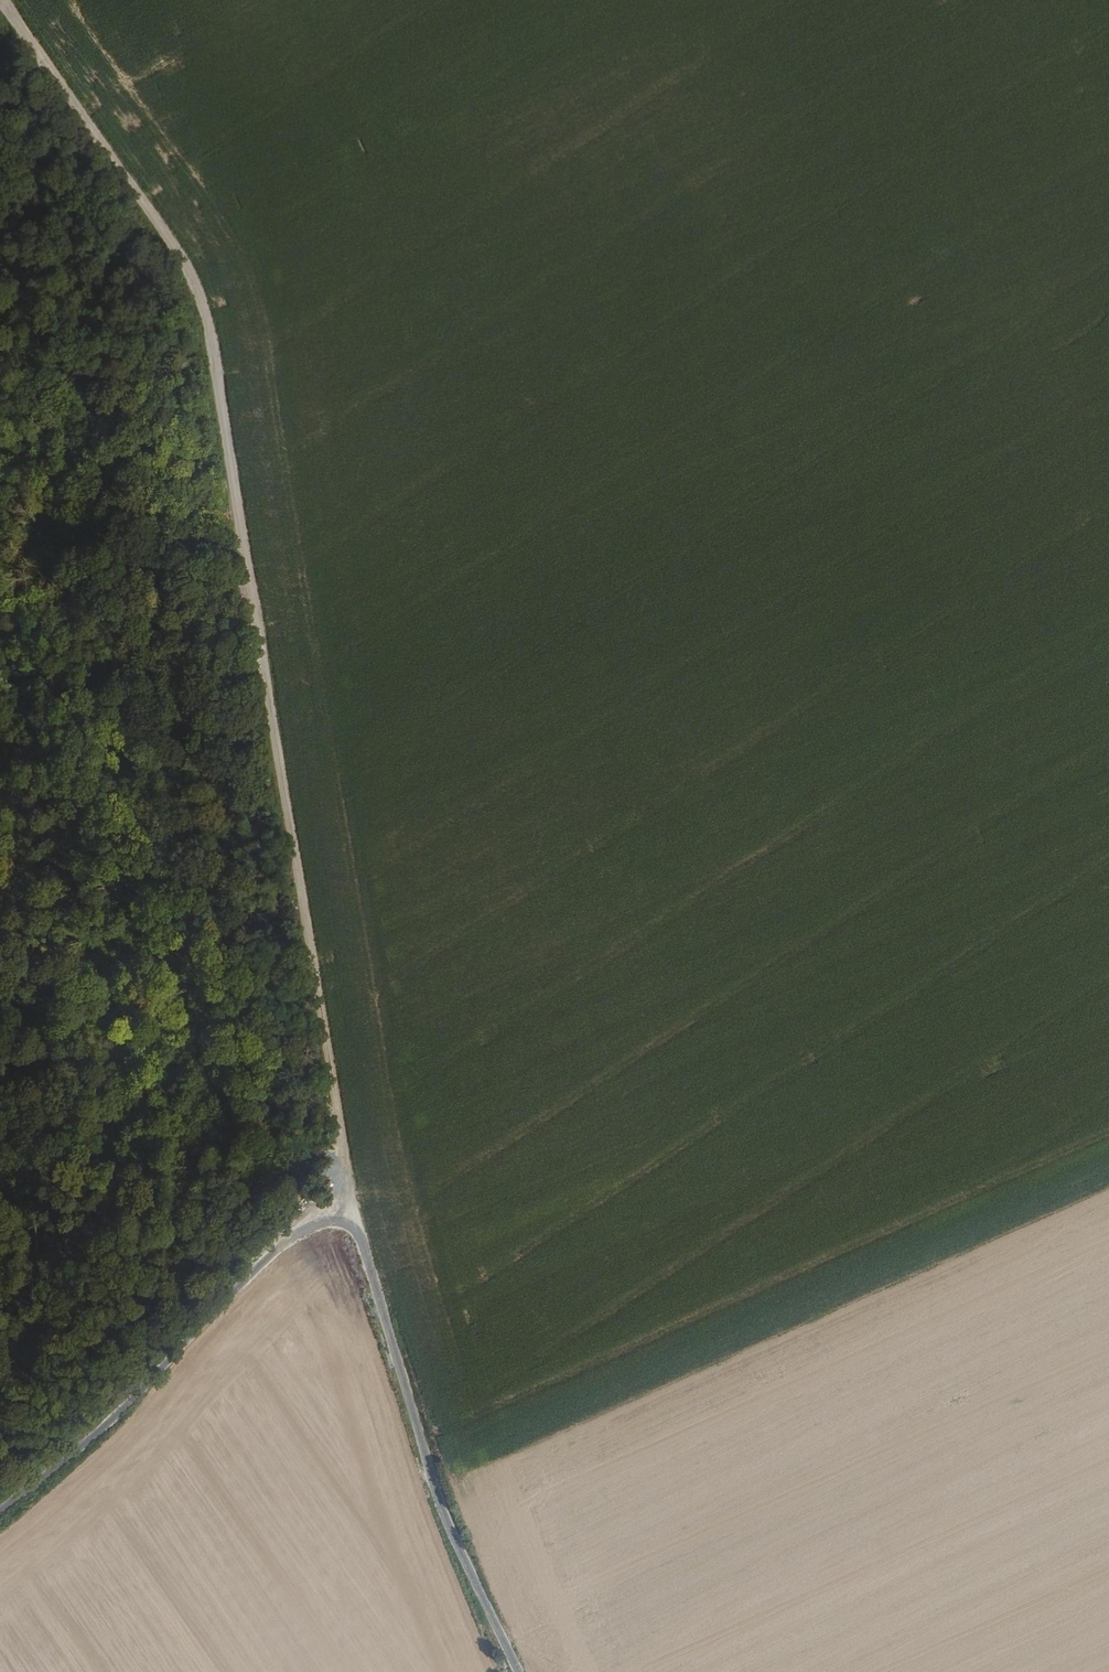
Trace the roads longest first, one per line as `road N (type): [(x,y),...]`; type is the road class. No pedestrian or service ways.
road 1 (track): [(19,0),(157,203),(211,352),(315,976),(341,1214)]
road 2 (track): [(341,1214),(368,1267),(443,1504),(517,1671)]
road 3 (track): [(341,1214),(240,1293),(88,1442),(0,1511)]

